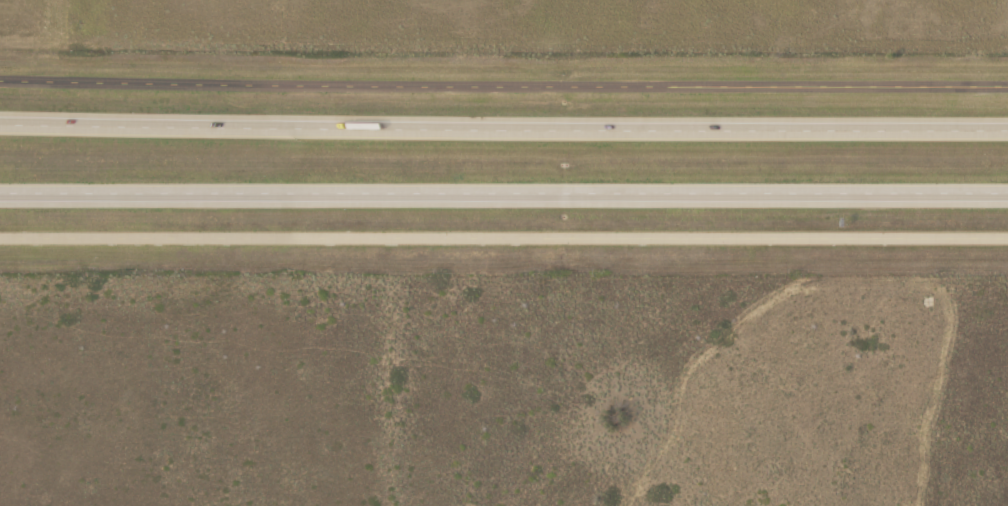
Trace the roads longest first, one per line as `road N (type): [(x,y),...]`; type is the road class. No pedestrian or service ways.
road 1 (tertiary): [(1007,85),(0,81)]
road 2 (motorway): [(1007,128),(0,124)]
road 3 (tertiary): [(0,237),(1007,237)]
road 4 (motorway): [(0,192),(1007,192)]

